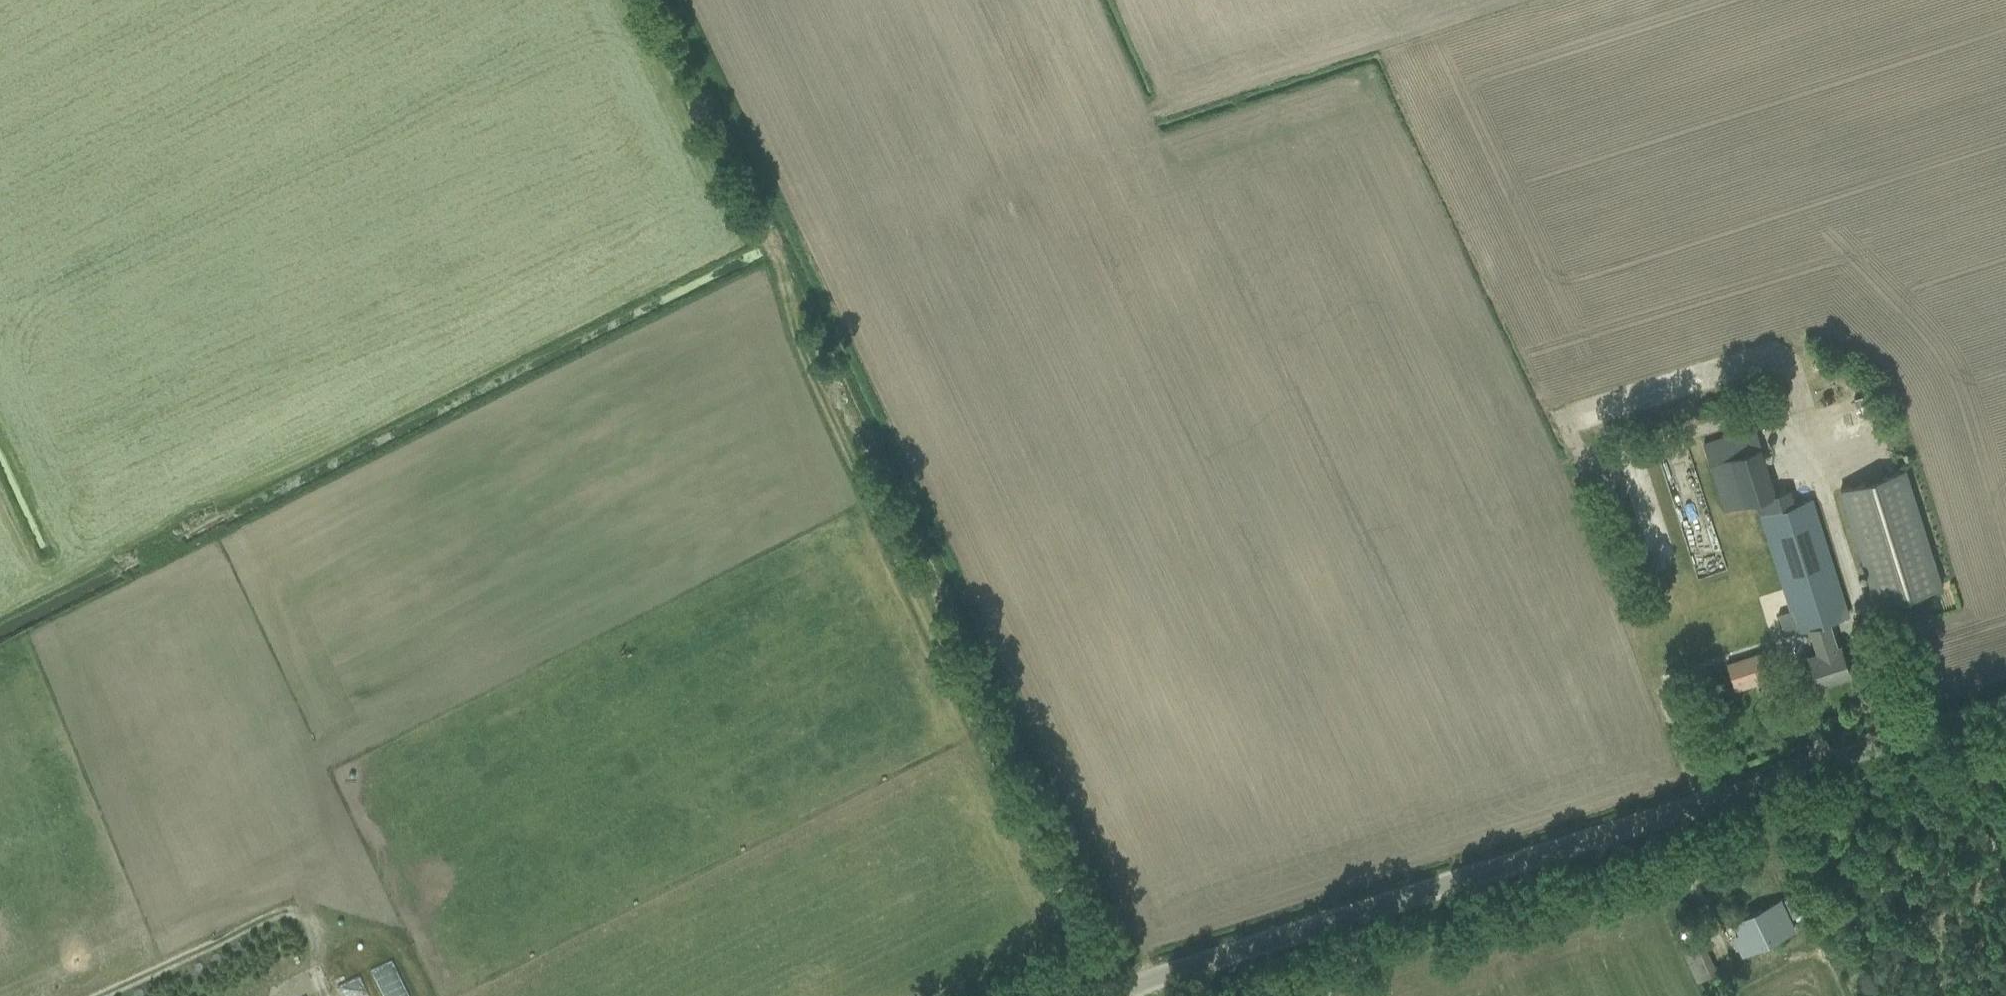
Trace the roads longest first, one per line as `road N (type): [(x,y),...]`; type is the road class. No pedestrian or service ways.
road 1 (unclassified): [(1116,995),(1172,971),(2005,717)]

